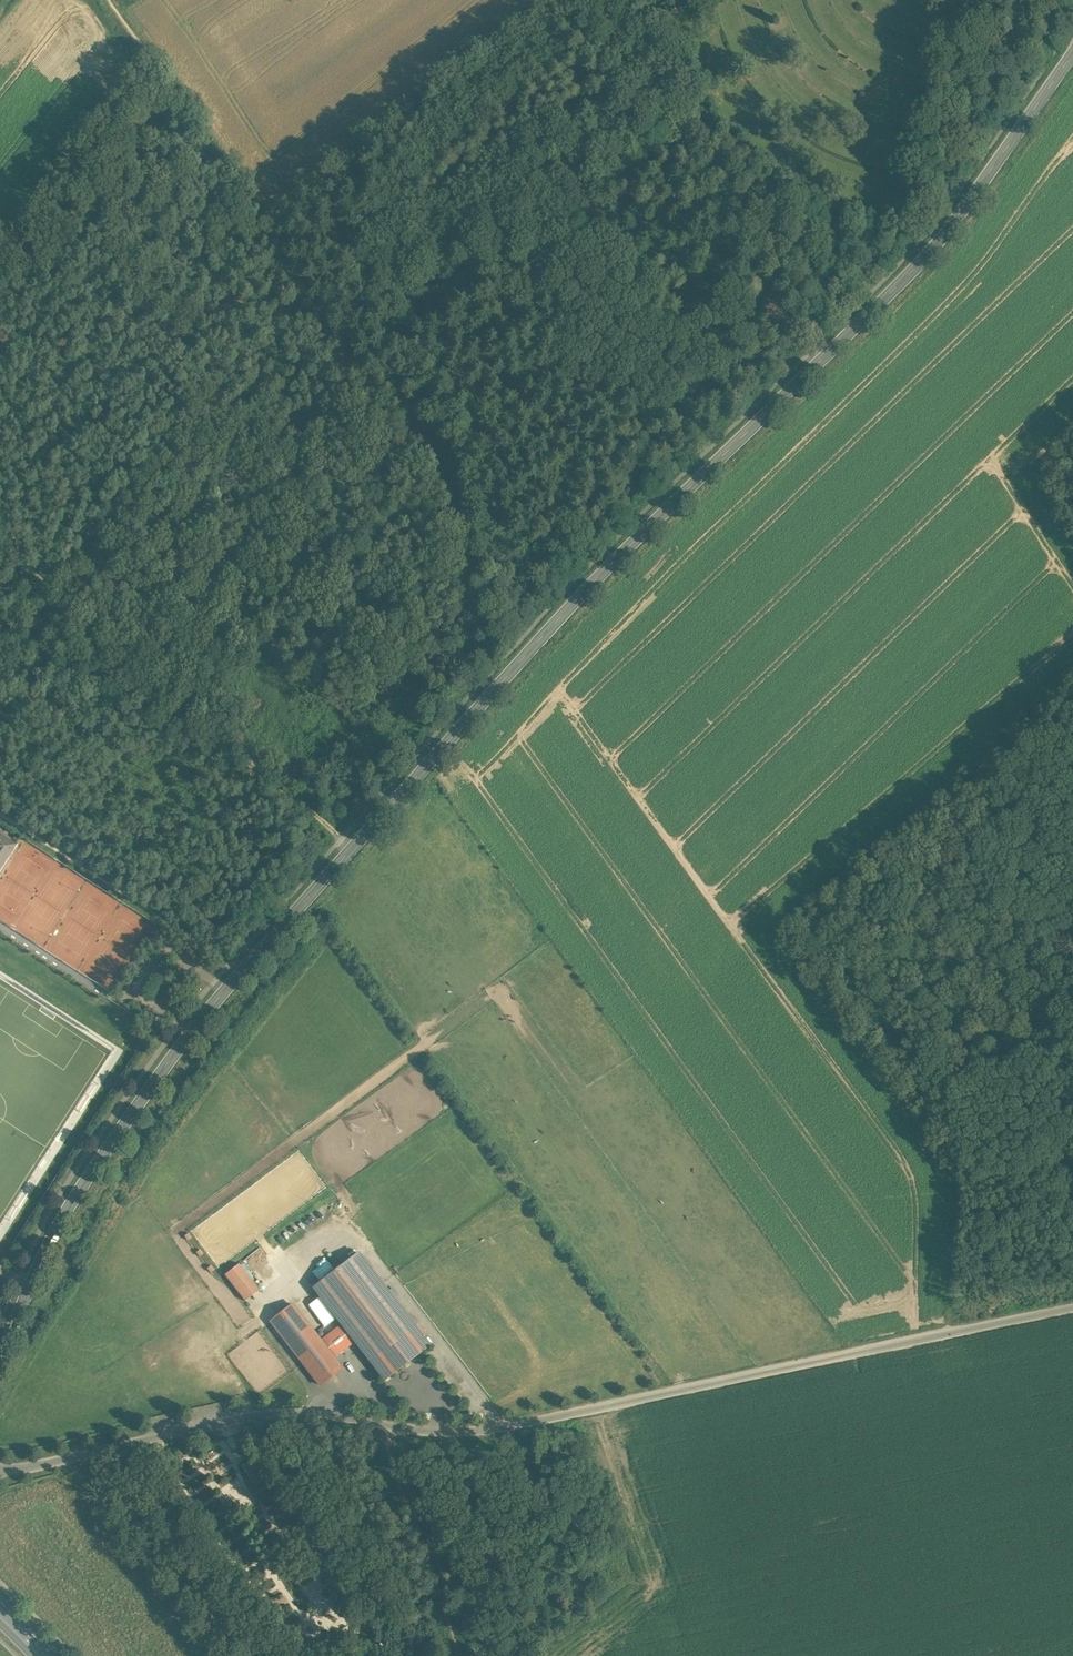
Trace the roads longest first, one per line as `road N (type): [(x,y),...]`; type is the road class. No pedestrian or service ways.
road 1 (secondary): [(0,1363),(74,1198),(225,991),(682,494),(980,195),(1072,62)]
road 2 (unclassified): [(1072,1309),(488,1430),(444,1431),(319,1413),(252,1416),(0,1469)]
road 3 (track): [(449,1655),(452,1620),(380,1422)]

